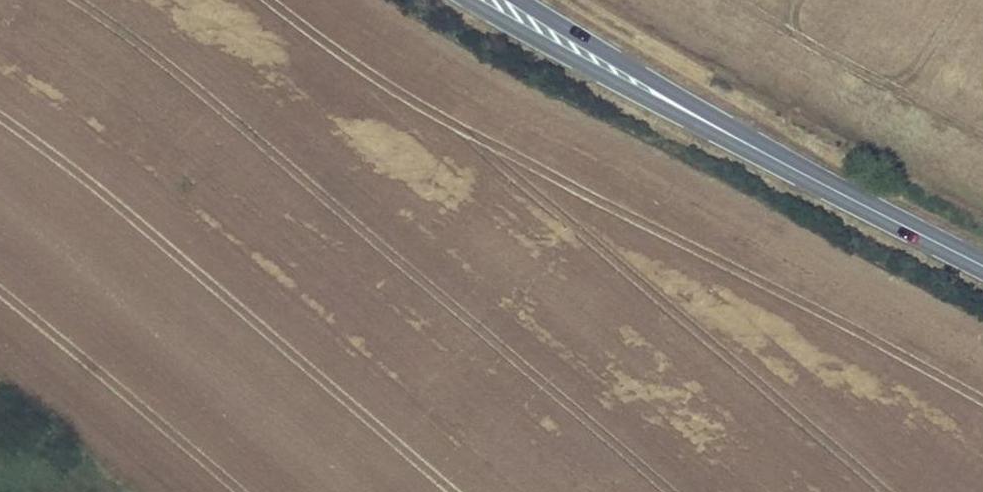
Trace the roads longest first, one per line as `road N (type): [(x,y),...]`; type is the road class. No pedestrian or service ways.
road 1 (tertiary): [(490,0),(982,266)]

